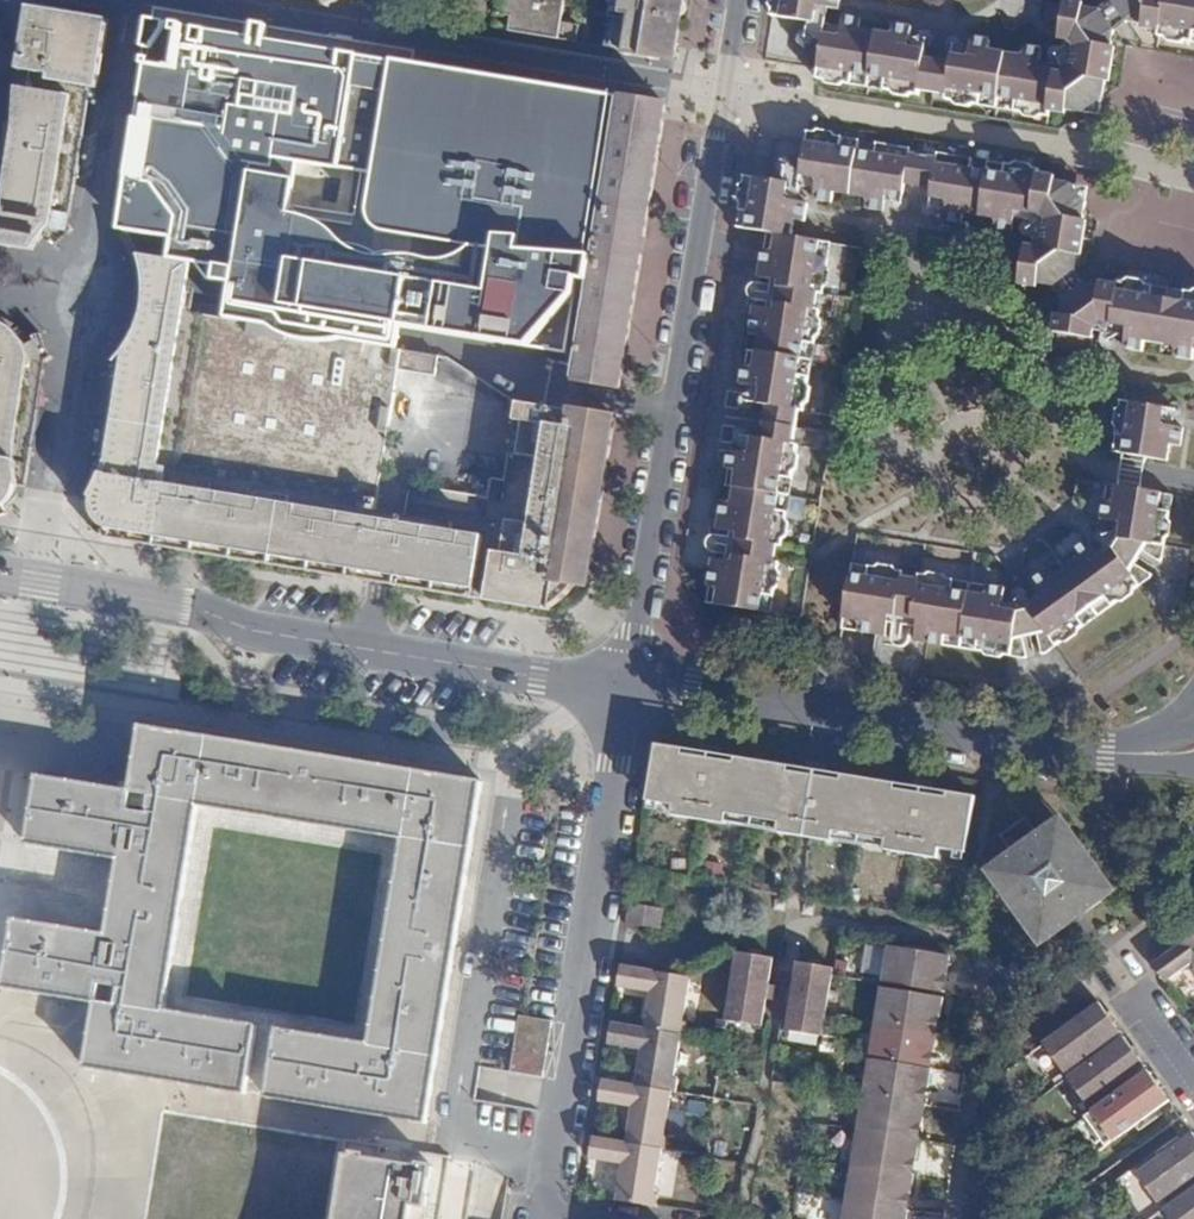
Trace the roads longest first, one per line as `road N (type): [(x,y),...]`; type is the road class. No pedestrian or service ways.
road 1 (residential): [(627,679),(738,0)]
road 2 (residential): [(0,575),(189,605),(257,634),(625,690)]
road 3 (residential): [(627,679),(1132,752)]
road 4 (residential): [(625,690),(552,1158)]

